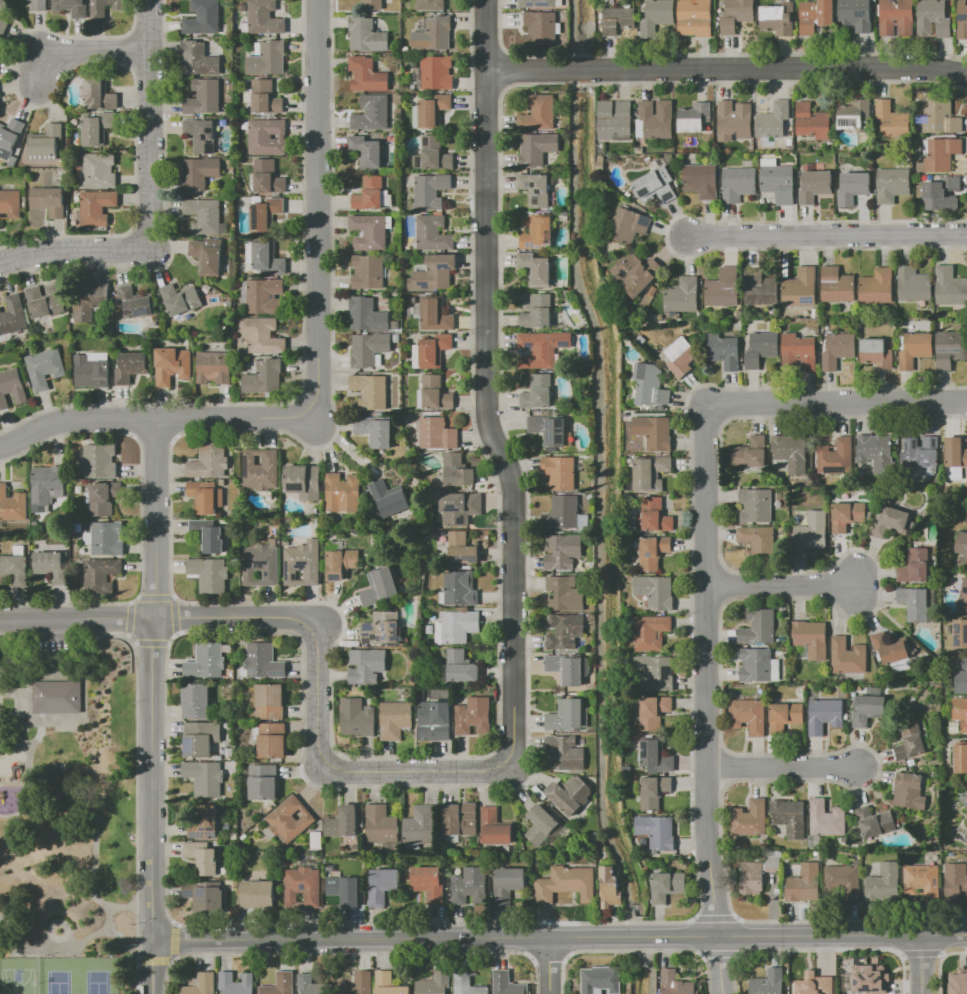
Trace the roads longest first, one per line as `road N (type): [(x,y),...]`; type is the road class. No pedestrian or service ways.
road 1 (tertiary): [(154,939),(966,933)]
road 2 (residential): [(503,762),(513,736),(512,488),(484,413),(486,70)]
road 3 (residential): [(706,407),(707,837),(722,993)]
road 4 (residential): [(486,70),(966,72)]
road 5 (residential): [(317,0),(317,388),(303,412)]
road 6 (tertiary): [(154,939),(151,617)]
road 7 (residential): [(307,626),(316,647),(316,743),(326,762),(348,771),(483,770),(503,762)]
road 8 (residential): [(0,447),(66,418),(303,412)]
road 9 (residential): [(689,236),(966,234)]
road 10 (residential): [(706,407),(966,402)]
road 11 (residential): [(149,0),(152,250)]
road 12 (residential): [(151,617),(153,417)]
road 13 (residential): [(706,765),(864,767)]
road 14 (residential): [(151,617),(283,616),(307,626)]
road 15 (residential): [(861,585),(706,585)]
road 16 (residential): [(0,264),(39,253),(152,250)]
road 17 (tertiary): [(0,618),(151,617)]
road 18 (residential): [(148,50),(39,52),(37,82)]

